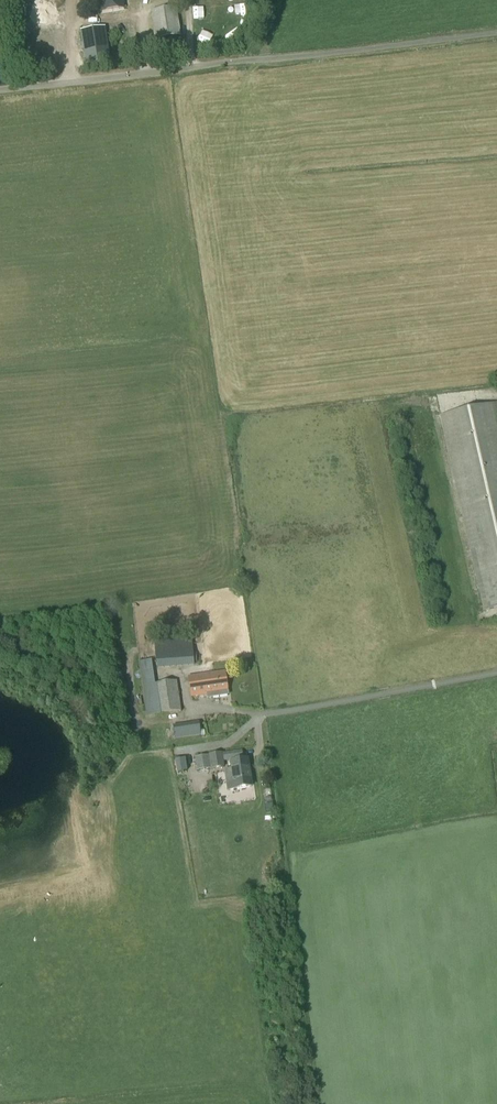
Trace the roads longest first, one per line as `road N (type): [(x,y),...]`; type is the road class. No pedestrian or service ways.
road 1 (unclassified): [(0,90),(496,31)]
road 2 (unclassified): [(265,708),(496,673)]

